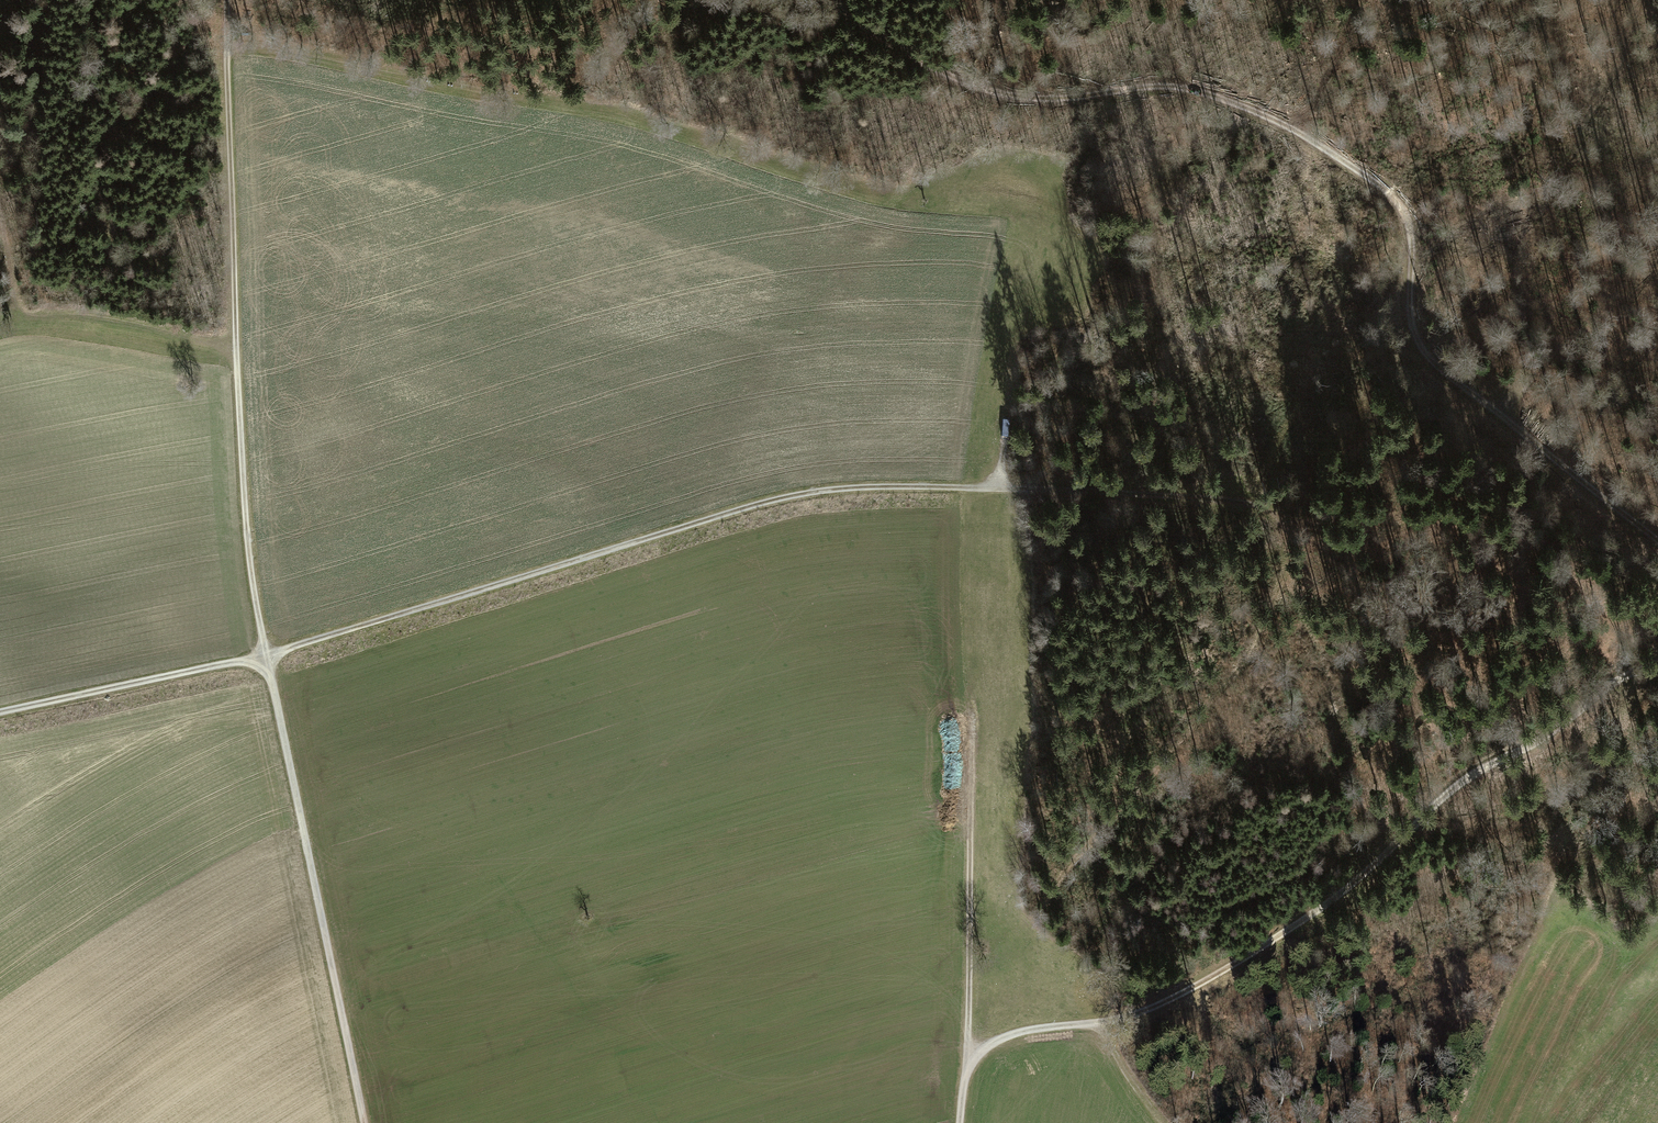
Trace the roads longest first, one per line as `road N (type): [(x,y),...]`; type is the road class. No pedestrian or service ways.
road 1 (track): [(263,659),(779,500),(848,486),(1240,502),(1285,530),(1288,566),(1268,641),(1042,895)]
road 2 (track): [(834,0),(973,86),(1022,98),(1199,91),(1295,131),(1399,208),(1409,313),(1425,353),(1657,541)]
road 3 (track): [(1657,669),(1463,783),(1339,898),(1193,989),(1106,1026),(1025,1033),(969,1058)]
road 4 (track): [(969,1058),(963,489)]
road 5 (track): [(366,1122),(263,659)]
road 6 (track): [(238,354),(227,0)]
road 7 (track): [(263,659),(238,354)]
road 8 (track): [(263,659),(0,714)]
road 9 (track): [(19,308),(113,319),(238,354)]
road 10 (track): [(989,490),(1003,460),(1020,340)]

